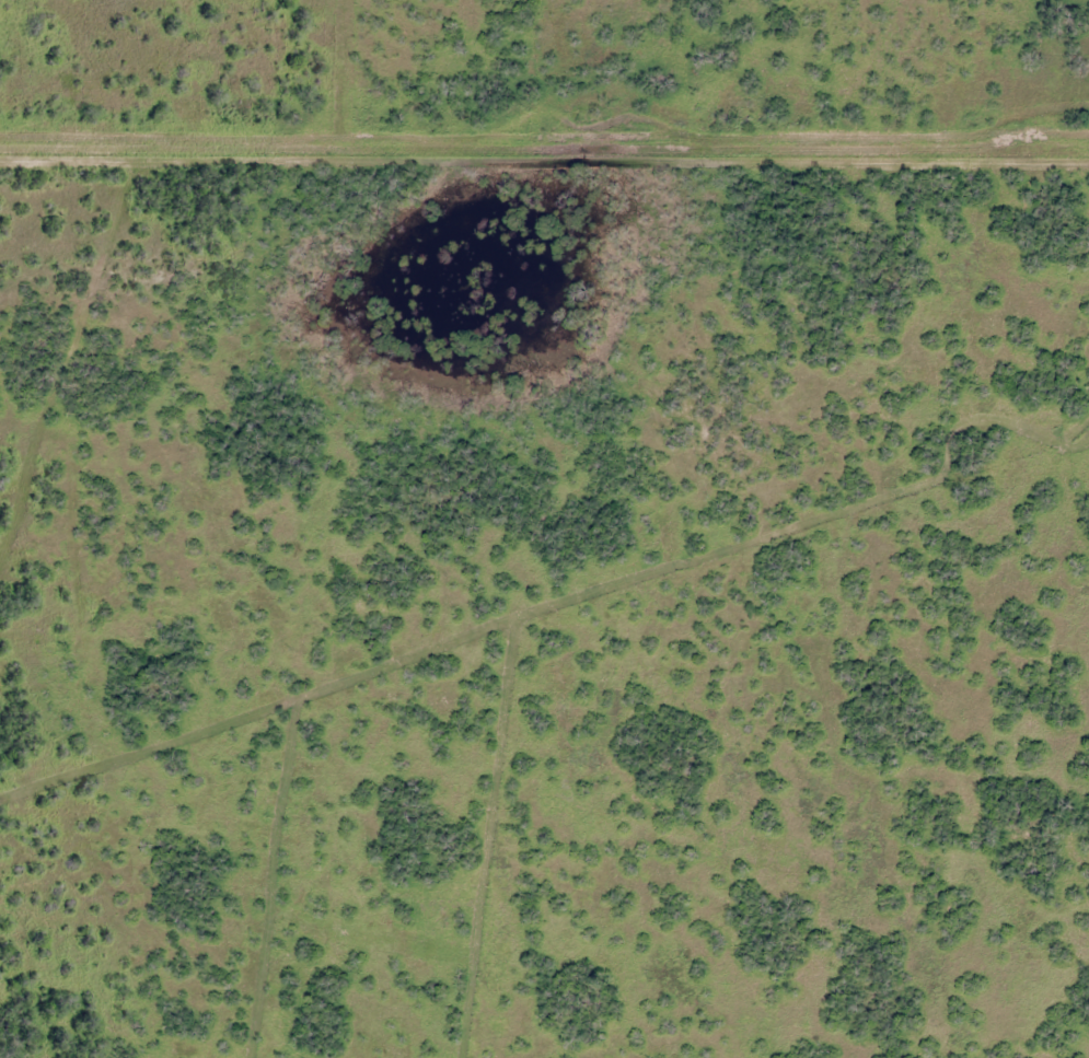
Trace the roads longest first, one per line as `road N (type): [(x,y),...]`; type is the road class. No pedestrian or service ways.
road 1 (residential): [(1088,161),(0,163)]

